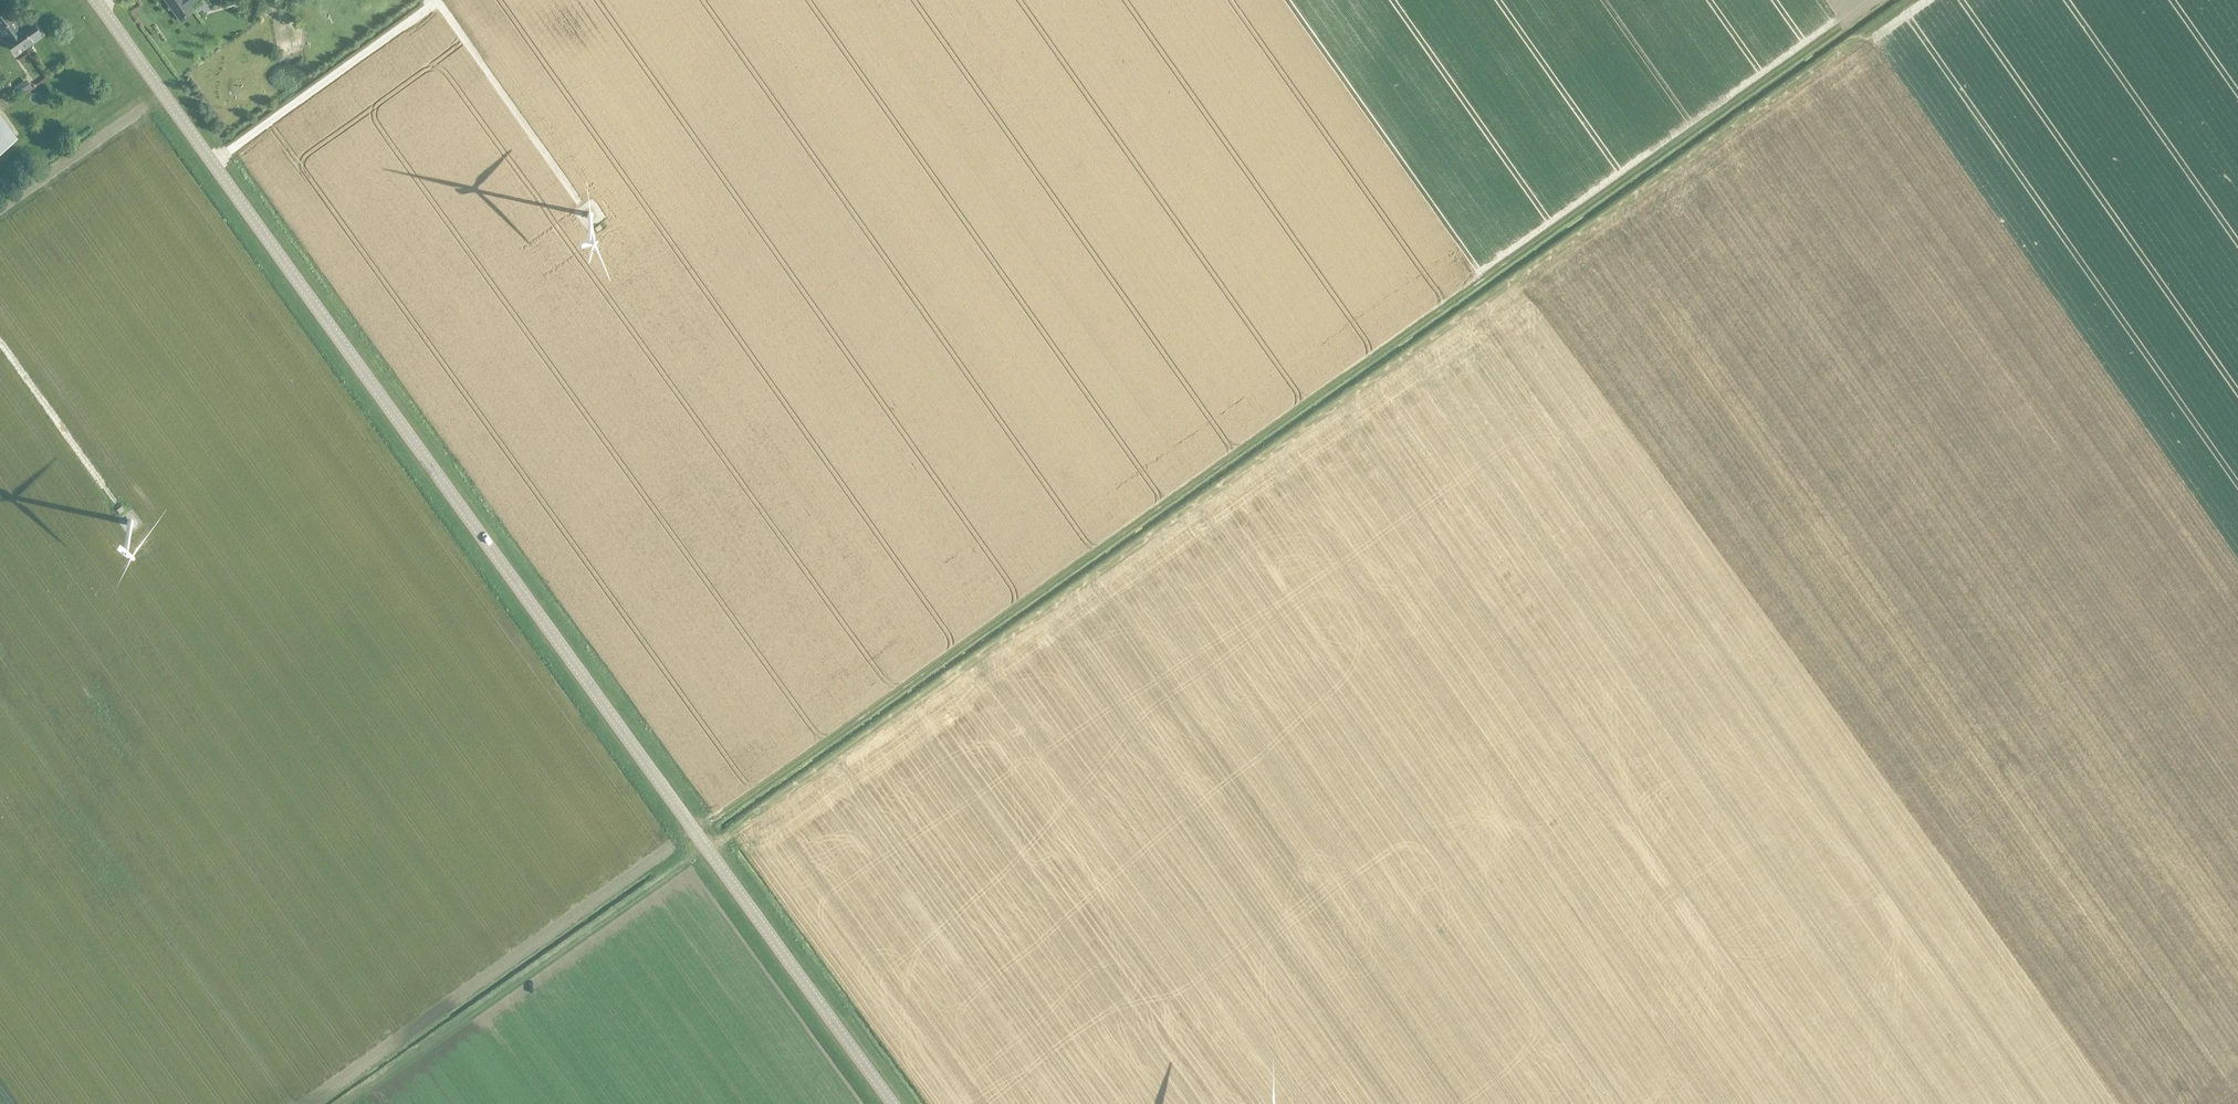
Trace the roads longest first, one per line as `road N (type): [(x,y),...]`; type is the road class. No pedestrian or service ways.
road 1 (tertiary): [(896,1103),(97,0)]
road 2 (track): [(0,340),(115,505)]

